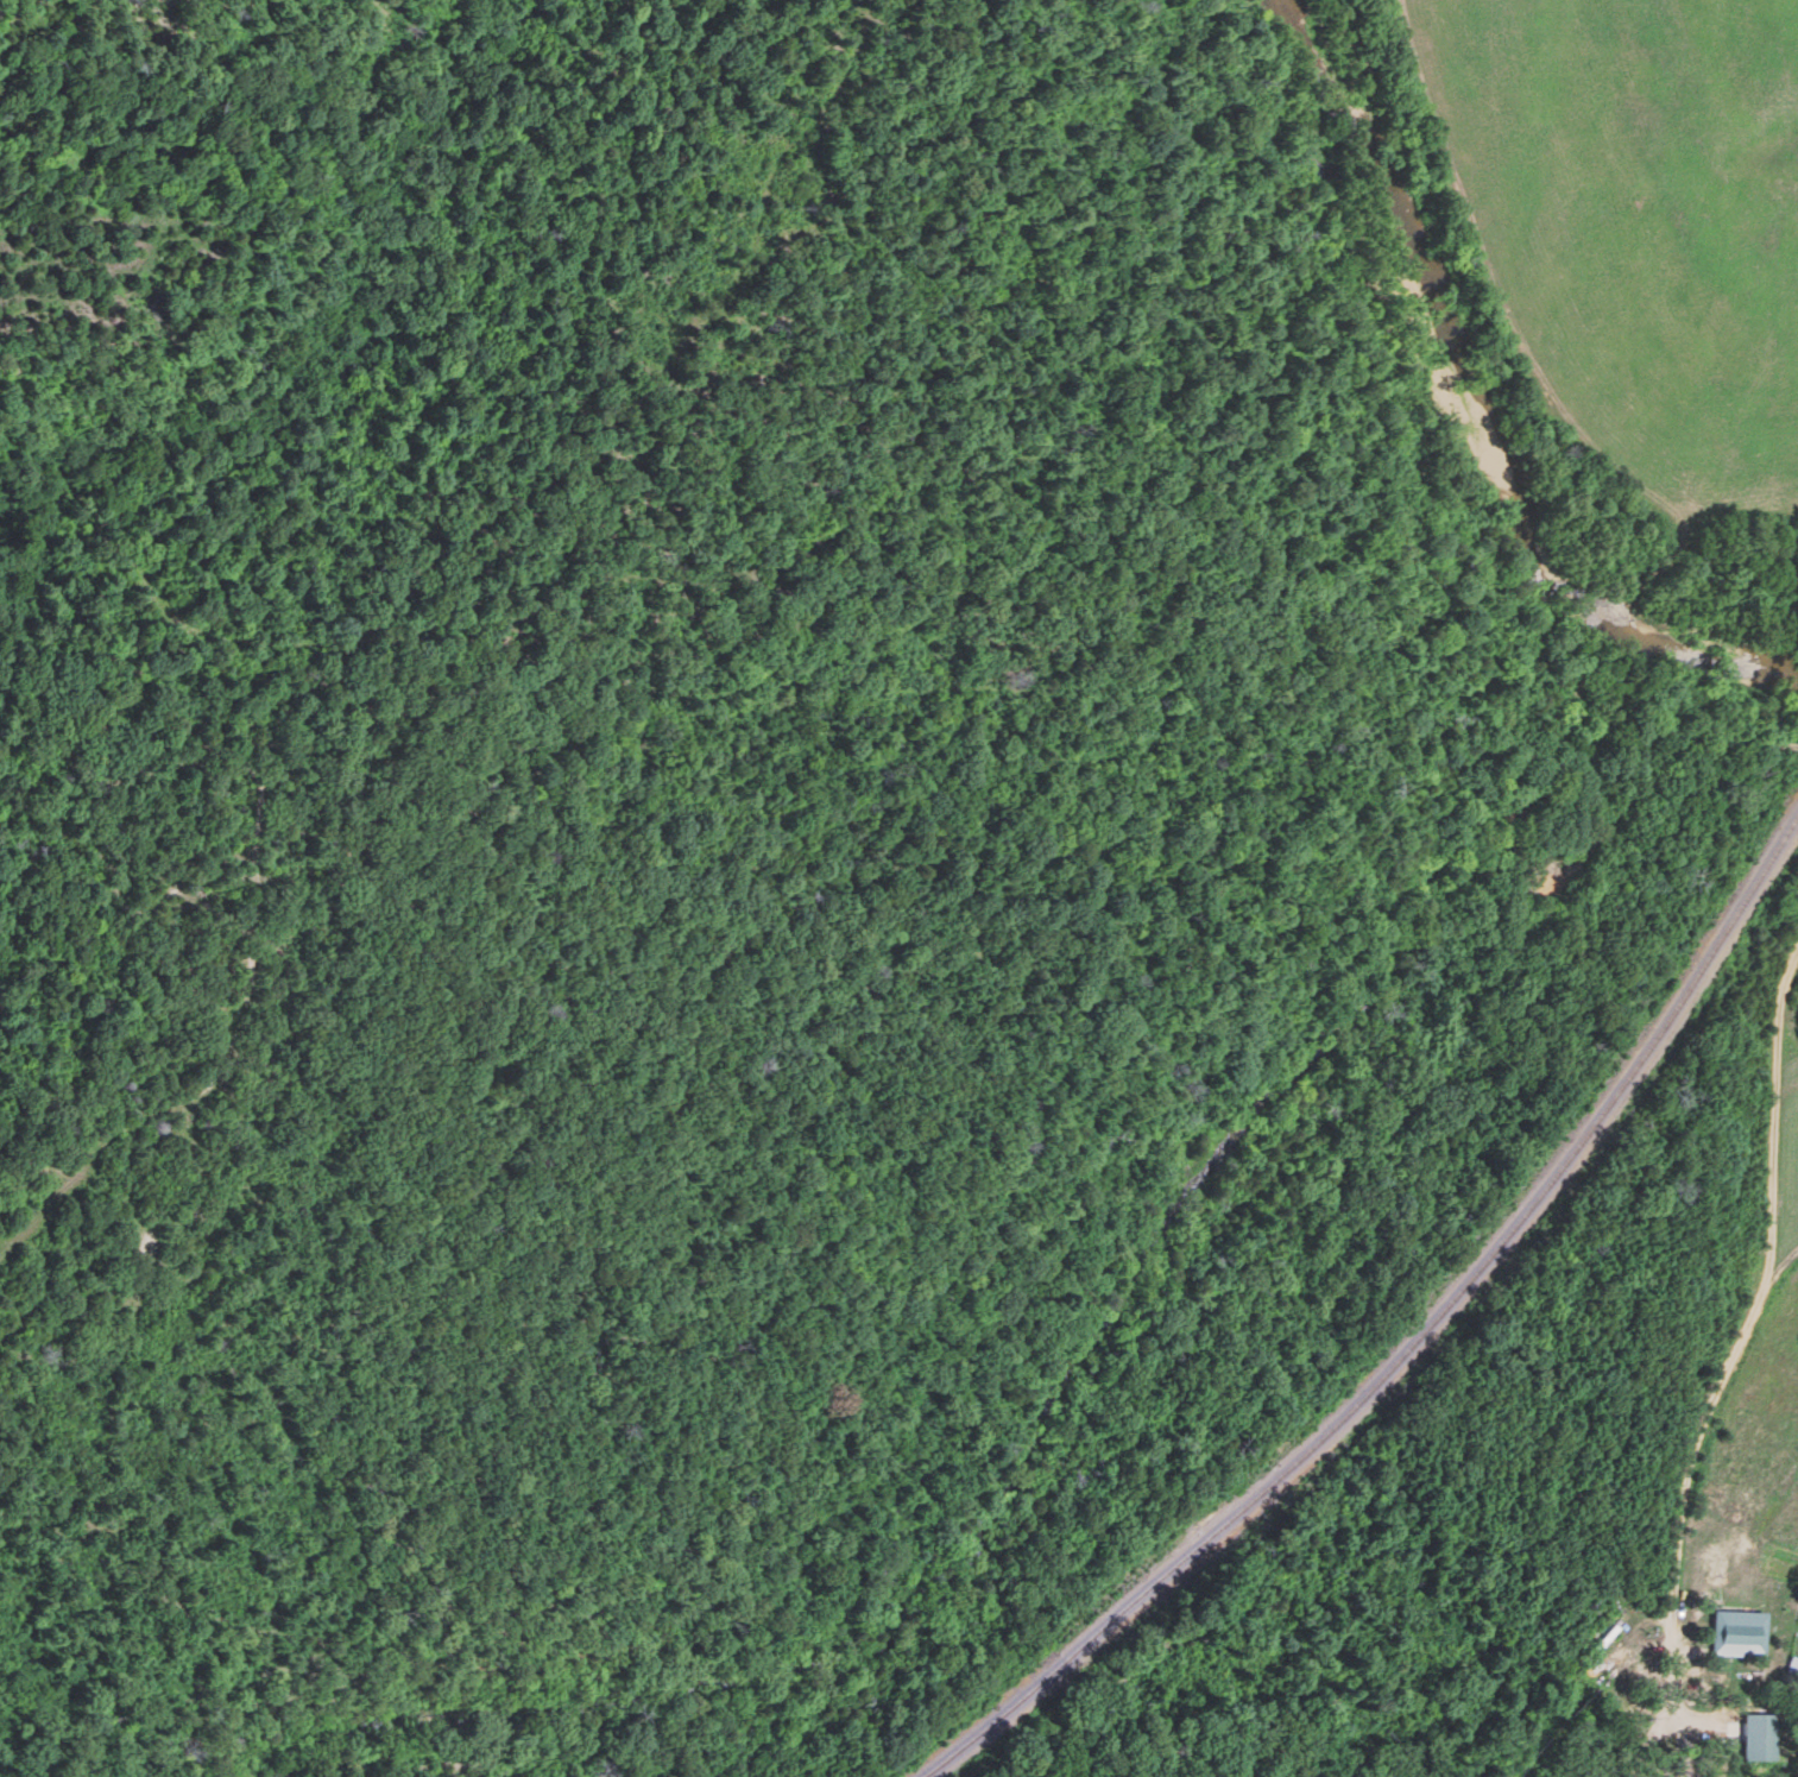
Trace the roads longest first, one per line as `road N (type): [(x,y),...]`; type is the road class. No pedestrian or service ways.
road 1 (residential): [(1671,1622),(1690,1450),(1748,1325),(1764,1272),(1779,1051),(1797,964)]
road 2 (residential): [(1797,748),(1730,746),(1673,770),(1617,815),(1575,871)]
road 3 (residential): [(1502,1776),(1671,1622)]

